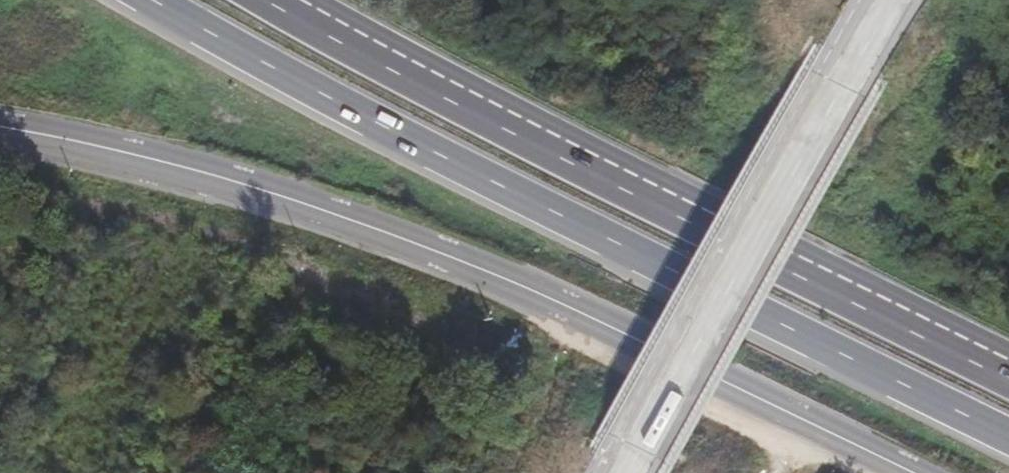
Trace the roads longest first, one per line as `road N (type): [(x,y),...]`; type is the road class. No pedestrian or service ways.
road 1 (trunk): [(156,0),(606,241),(1008,439)]
road 2 (trunk): [(1008,372),(282,0)]

